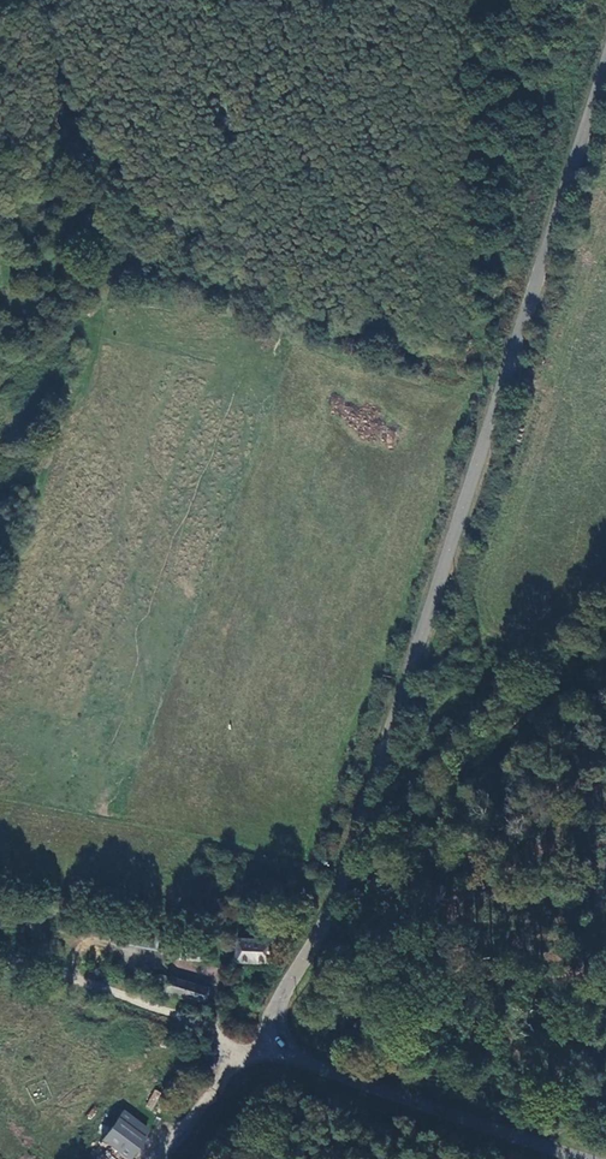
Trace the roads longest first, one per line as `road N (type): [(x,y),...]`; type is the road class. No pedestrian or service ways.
road 1 (tertiary): [(583,1158),(289,1058),(271,1033),(282,992),(344,882),(605,70)]
road 2 (track): [(79,982),(194,1021),(232,1044),(276,1049)]
road 3 (track): [(165,1158),(222,1081),(276,1049)]

